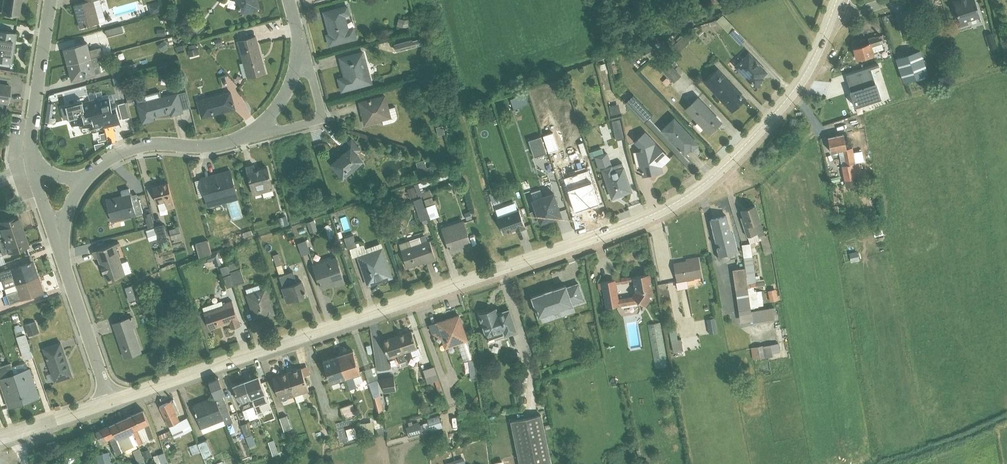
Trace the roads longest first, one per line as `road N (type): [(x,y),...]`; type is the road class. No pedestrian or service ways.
road 1 (tertiary): [(111,403),(594,238),(683,199),(802,79),(832,11)]
road 2 (residential): [(261,125),(224,145),(137,147),(83,180)]
road 3 (residential): [(52,234),(111,403)]
road 4 (residential): [(51,0),(33,166)]
road 5 (residential): [(299,62),(322,118),(276,131),(261,125)]

